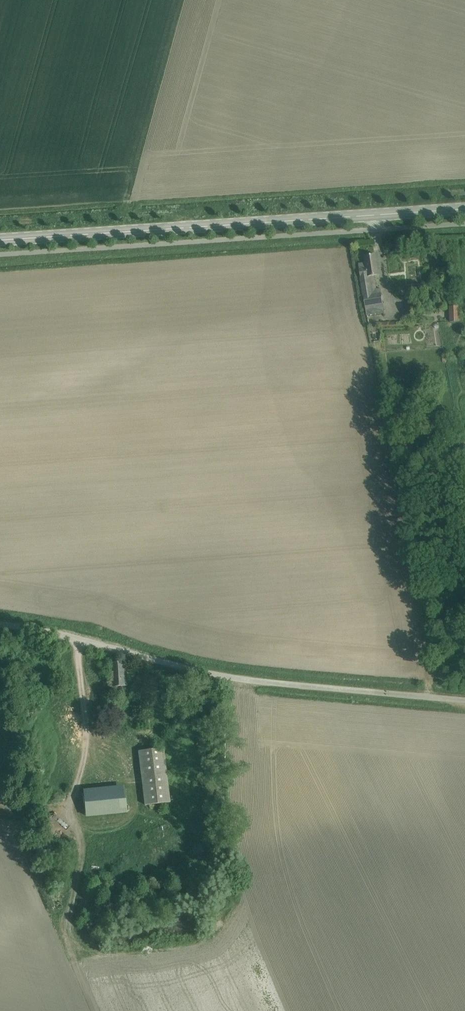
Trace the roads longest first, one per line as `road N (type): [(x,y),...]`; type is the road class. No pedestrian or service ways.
road 1 (unclassified): [(0,625),(225,677),(464,701)]
road 2 (secondary): [(464,210),(0,242)]

